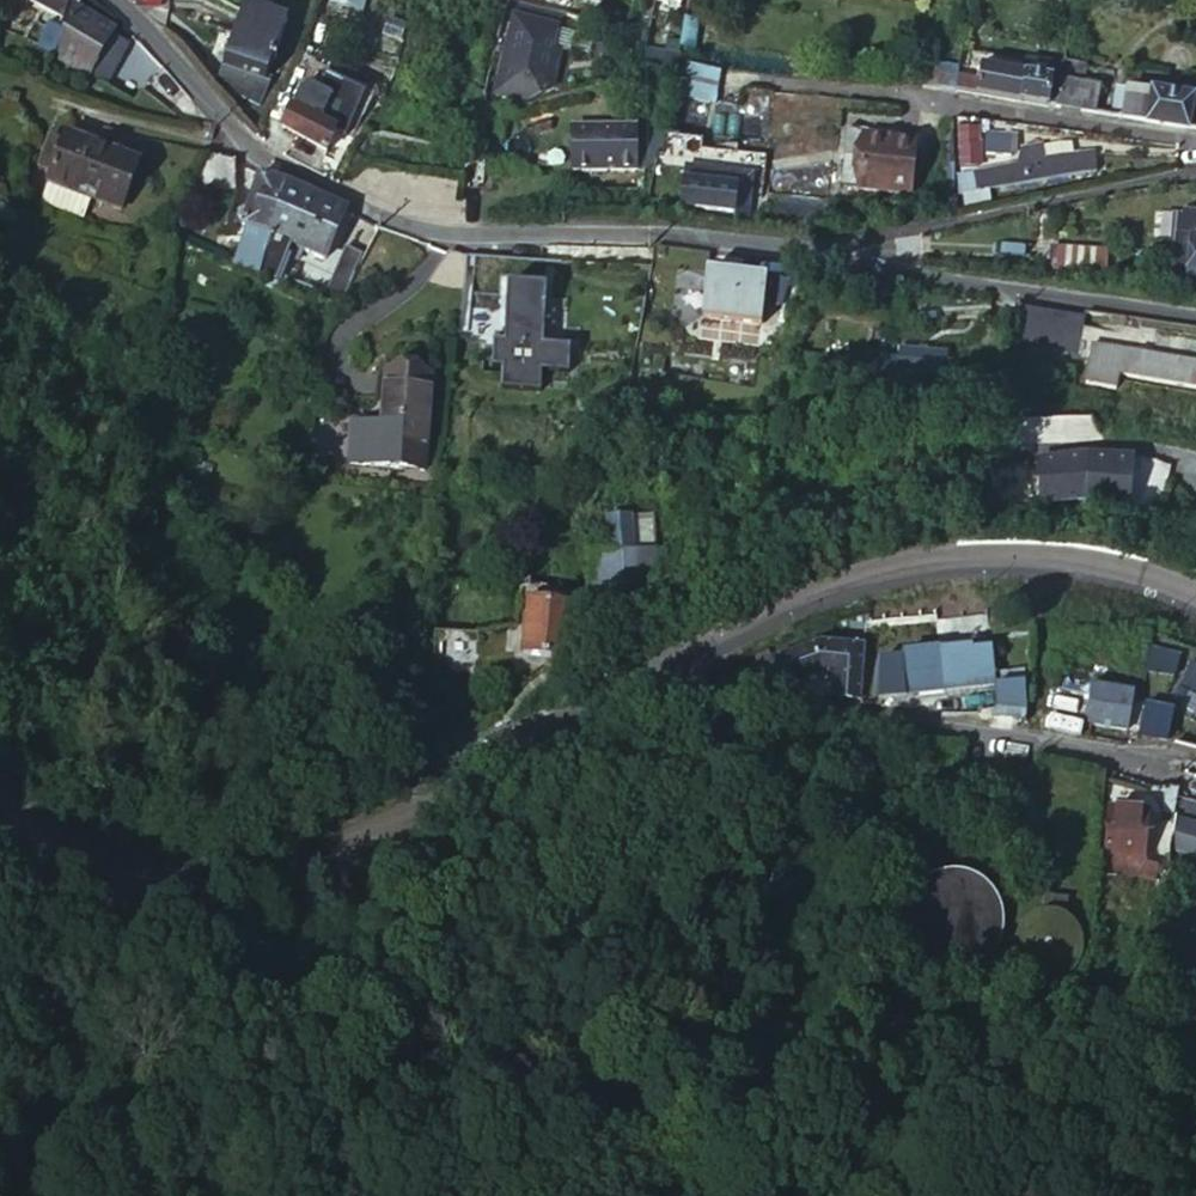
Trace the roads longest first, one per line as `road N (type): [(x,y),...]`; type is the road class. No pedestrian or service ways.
road 1 (unclassified): [(120,0),(170,41),(249,145),(381,223),(477,239),(560,228),(792,253)]
road 2 (tertiary): [(616,703),(820,593),(955,559),(1095,568),(1195,600)]
road 3 (unclassified): [(616,703),(870,709),(1195,761)]
road 4 (tertiary): [(467,787),(337,859),(181,889),(131,883),(87,866),(0,798)]
road 5 (unclassified): [(769,82),(1195,143)]
road 6 (unclassified): [(792,253),(1195,178)]
road 7 (unclassified): [(792,253),(1195,320)]
road 8 (tertiary): [(467,787),(616,703)]

